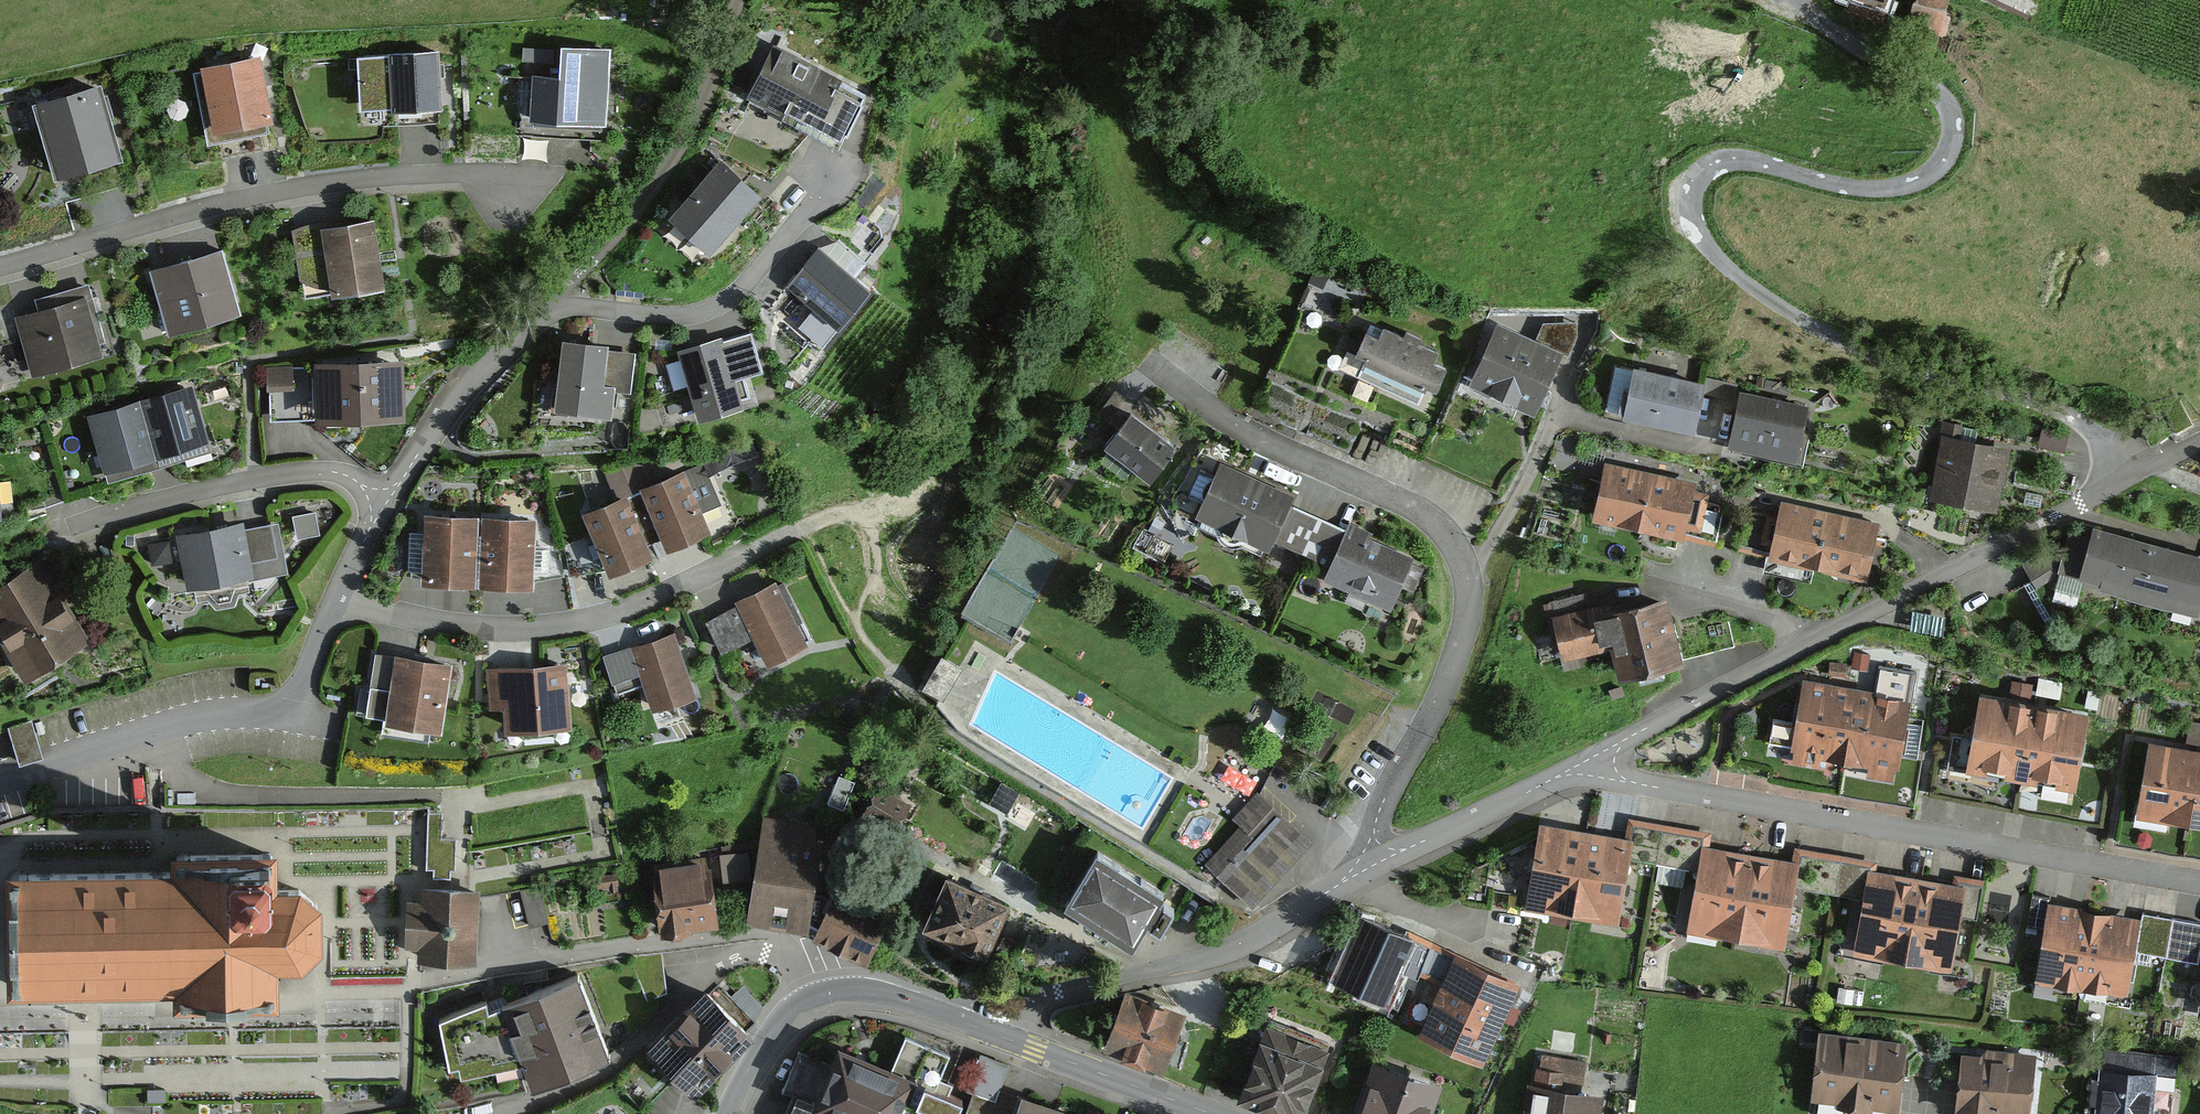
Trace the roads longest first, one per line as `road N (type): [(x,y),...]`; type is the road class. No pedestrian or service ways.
road 1 (residential): [(1591,759),(1629,783),(2199,886)]
road 2 (residential): [(1591,759),(2136,474)]
road 3 (residential): [(0,267),(240,199),(421,176),(528,184)]
road 4 (residential): [(332,600),(520,632),(577,624),(749,553)]
road 5 (residential): [(991,1031),(1055,995),(1239,946),(1371,867)]
road 6 (residential): [(0,778),(157,729),(280,704),(332,600)]
road 7 (residential): [(1467,574),(1448,536),(1420,512),(1261,440),(1163,366)]
road 8 (residential): [(738,0),(712,80),(676,153),(553,308)]
road 9 (residential): [(840,178),(739,290),(708,310),(678,317),(553,308)]
road 10 (unclassified): [(991,1031),(874,991),(811,998),(771,1037),(731,1113)]
road 11 (residential): [(382,503),(341,476),(285,476),(69,528)]
road 12 (residential): [(1371,867),(1381,808),(1435,707),(1464,631),(1467,574)]
road 13 (residential): [(553,308),(466,387),(382,503)]
road 14 (residential): [(1371,867),(1591,759)]
road 15 (unclassified): [(1198,1113),(991,1031)]
road 16 (residential): [(1467,574),(1518,496),(1556,412)]

